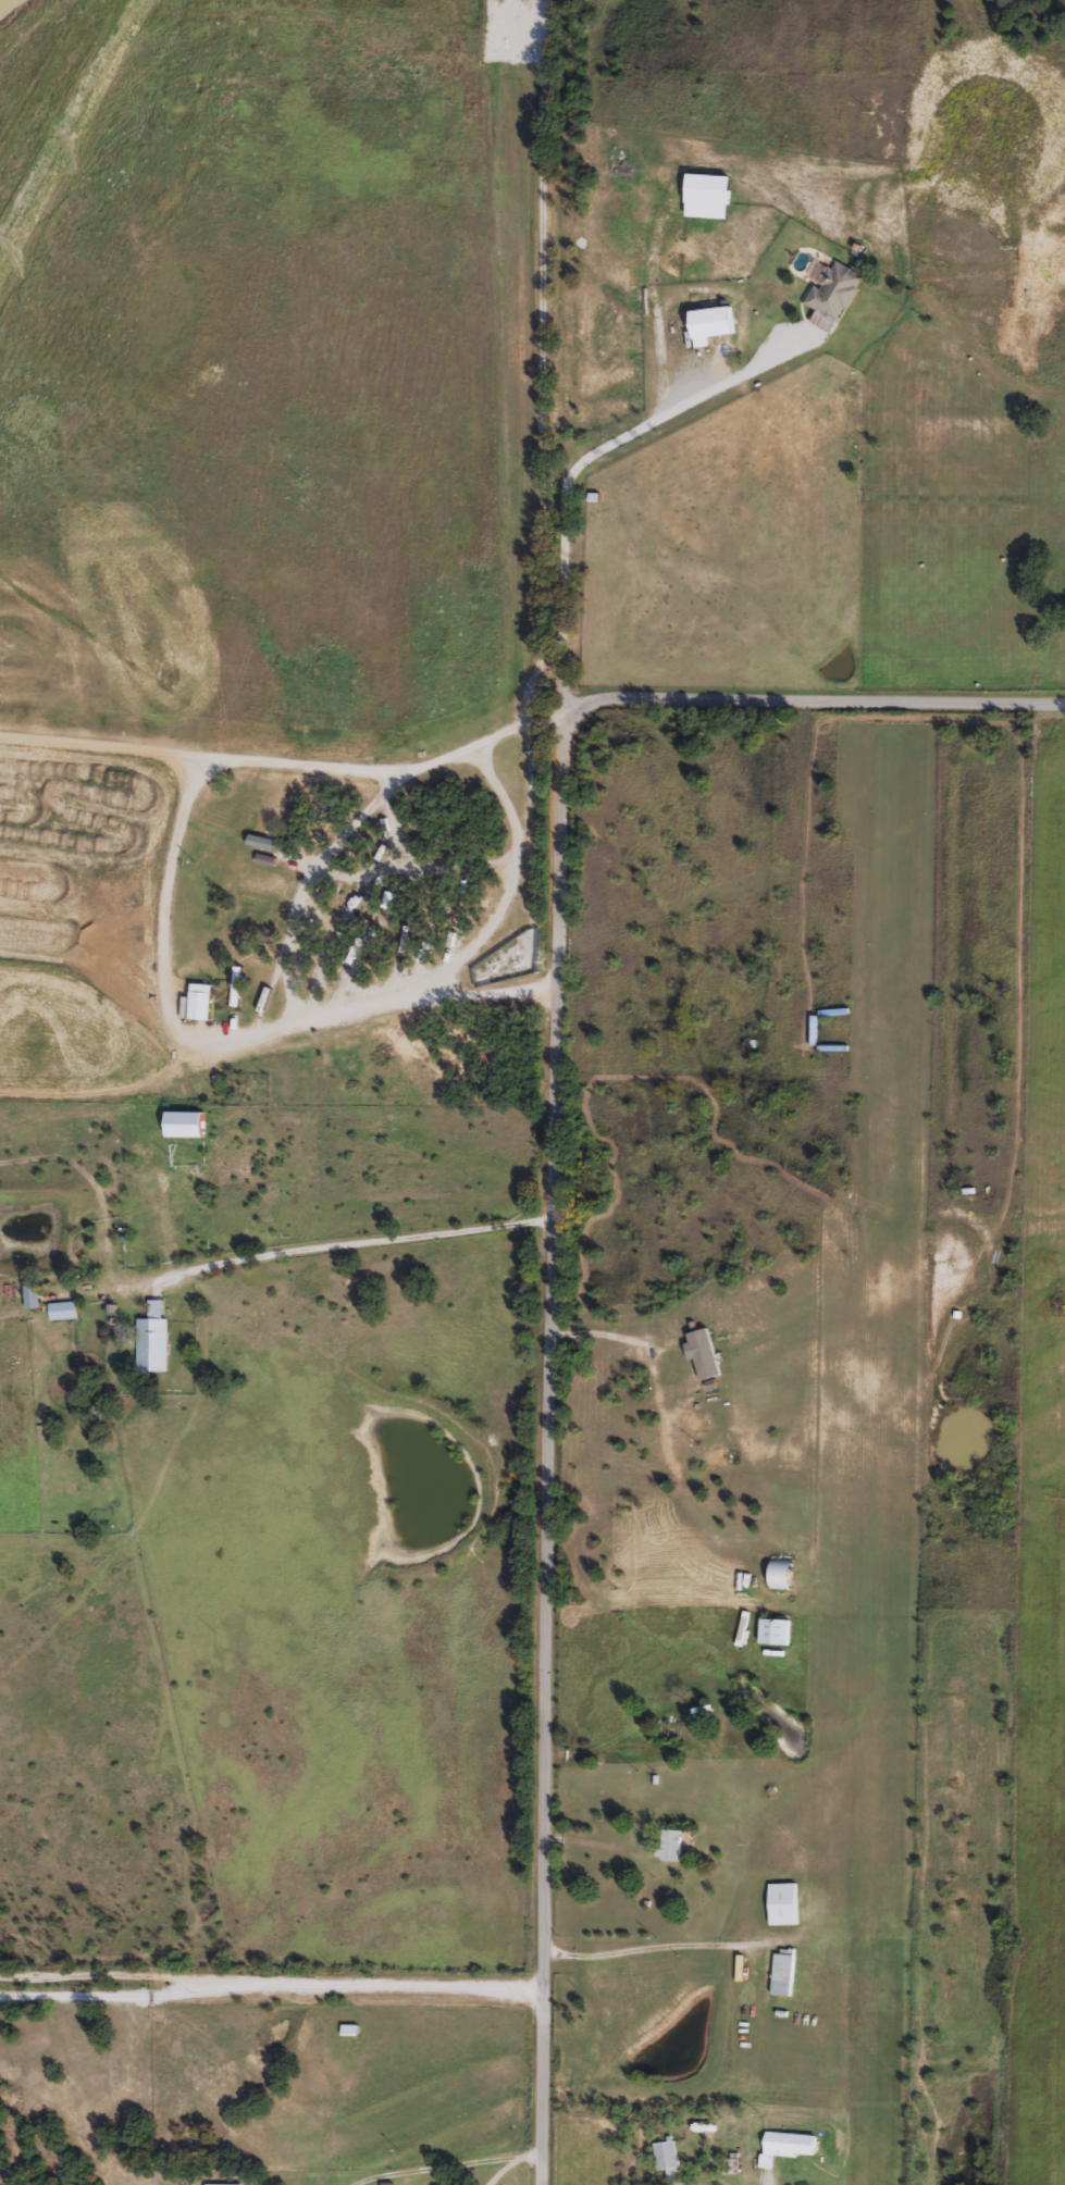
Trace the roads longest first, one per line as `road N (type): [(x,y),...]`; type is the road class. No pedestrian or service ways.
road 1 (residential): [(541,2184),(564,747),(579,707),(612,697),(1064,702)]

